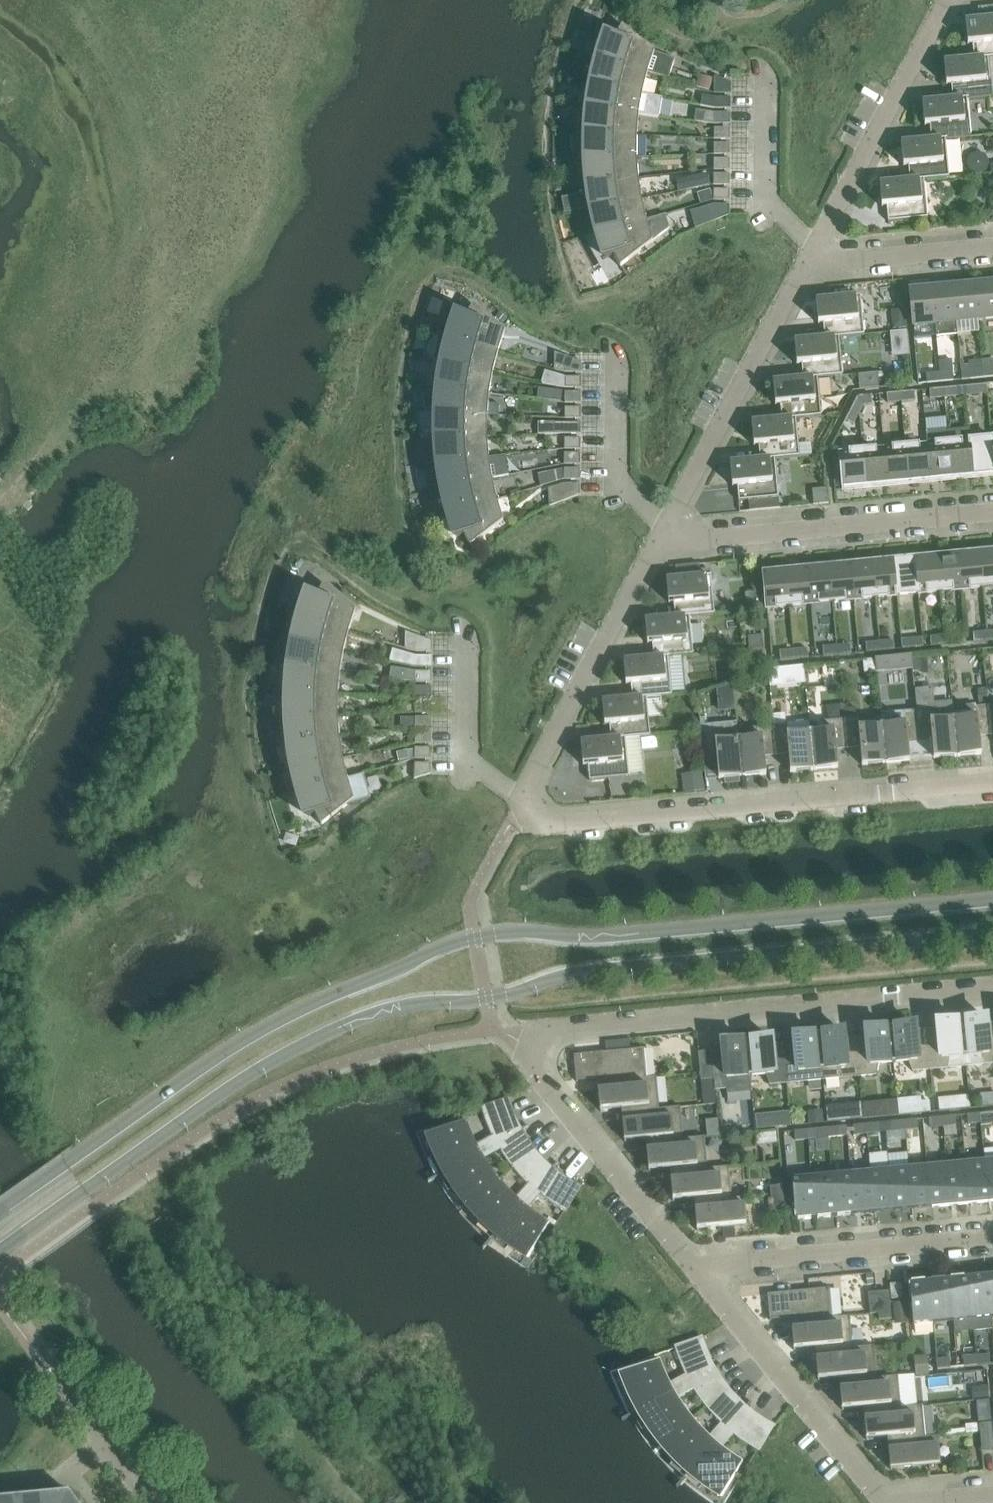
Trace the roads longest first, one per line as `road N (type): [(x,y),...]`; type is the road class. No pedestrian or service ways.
road 1 (tertiary): [(0,1253),(289,1052),(385,1006),(485,993),(595,959),(992,926)]
road 2 (tertiary): [(992,900),(455,943),(284,1015),(0,1212)]
road 3 (residential): [(696,1270),(528,1061),(537,1036),(992,991)]
road 4 (residential): [(527,803),(549,817),(596,822),(992,783)]
road 5 (residential): [(662,545),(992,515)]
road 6 (residential): [(884,1502),(696,1270)]
road 7 (residential): [(669,532),(808,269)]
road 8 (residential): [(992,1242),(696,1270)]
road 9 (residential): [(527,803),(662,545)]
road 10 (residential): [(817,250),(949,0)]
road 11 (residential): [(669,532),(616,486),(615,346)]
road 12 (residential): [(527,803),(464,755),(466,631)]
road 13 (residential): [(817,250),(765,200),(765,79)]
road 14 (residential): [(808,269),(992,251)]
road 15 (unclassified): [(47,1365),(155,1502)]

